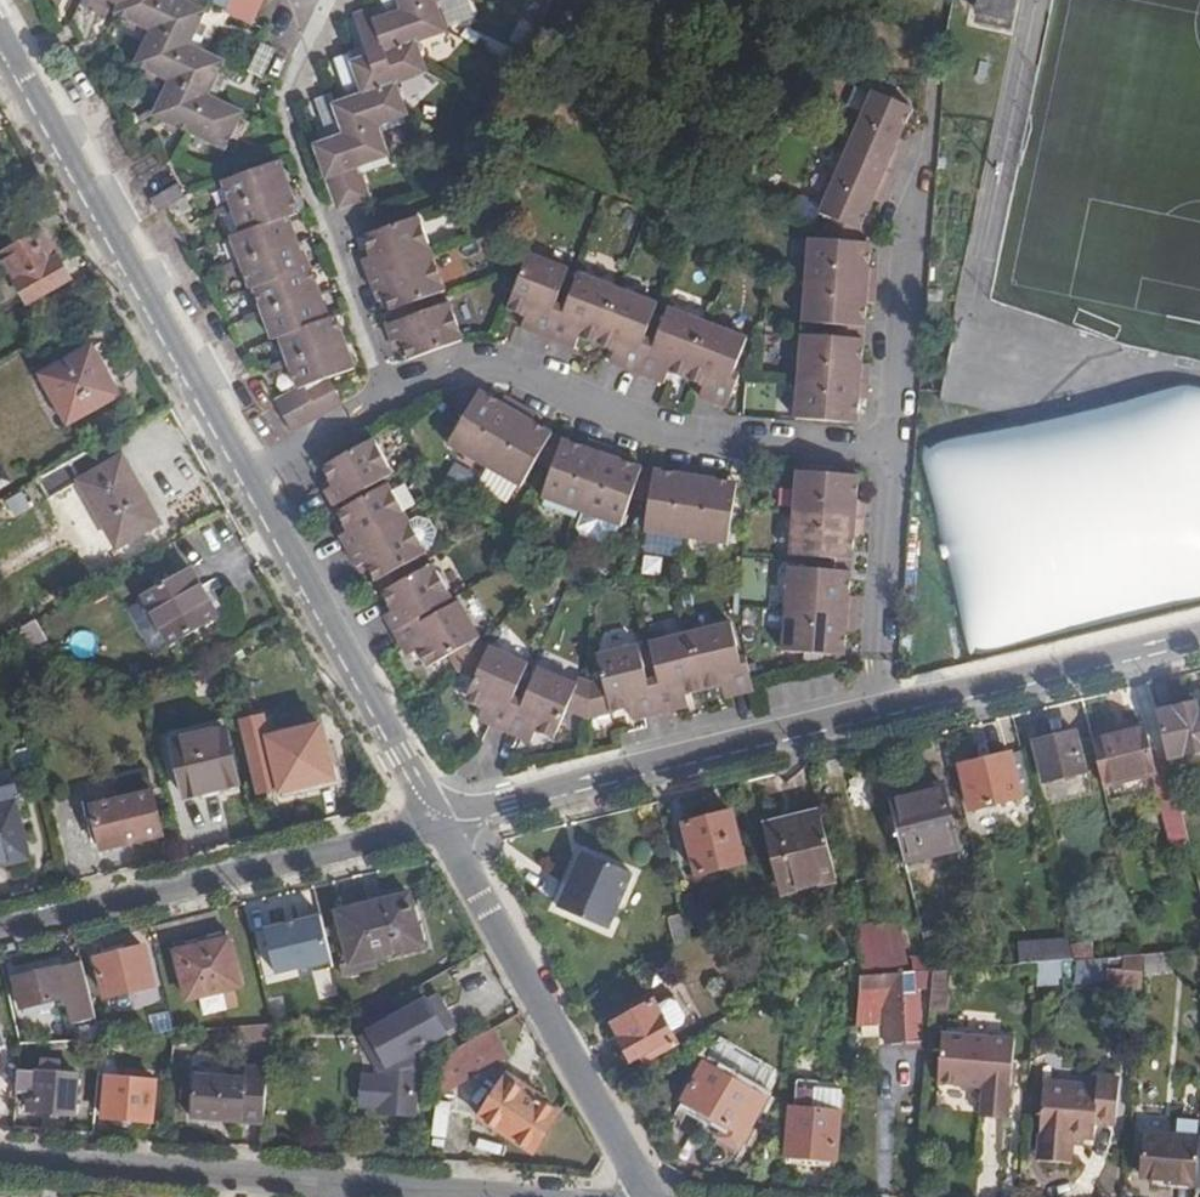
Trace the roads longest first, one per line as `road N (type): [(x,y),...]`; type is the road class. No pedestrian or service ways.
road 1 (residential): [(441,824),(0,38)]
road 2 (residential): [(1199,638),(441,824)]
road 3 (residential): [(441,824),(0,931)]
road 4 (residential): [(648,1196),(441,824)]
road 5 (residential): [(0,1158),(334,1187)]
road 6 (residential): [(334,1187),(471,1196)]

